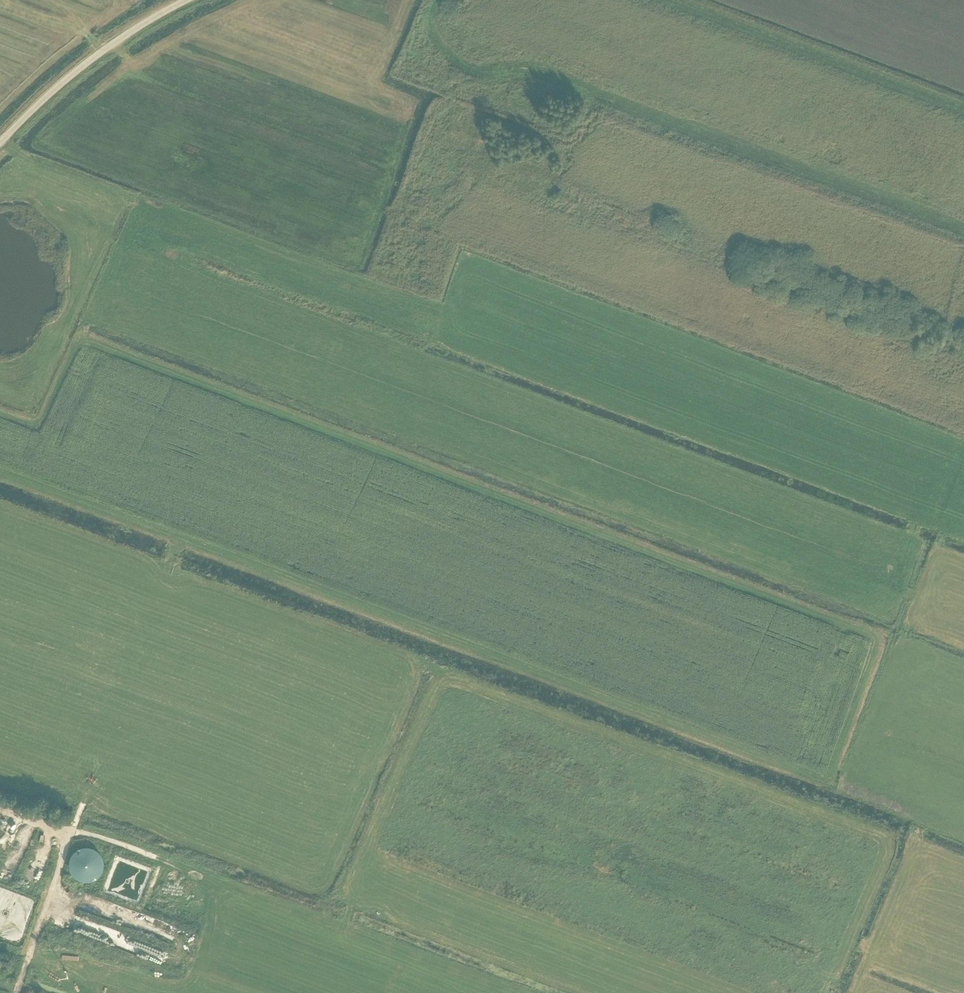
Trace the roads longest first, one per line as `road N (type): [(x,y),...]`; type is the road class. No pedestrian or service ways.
road 1 (unclassified): [(0,143),(120,40),(188,0)]

